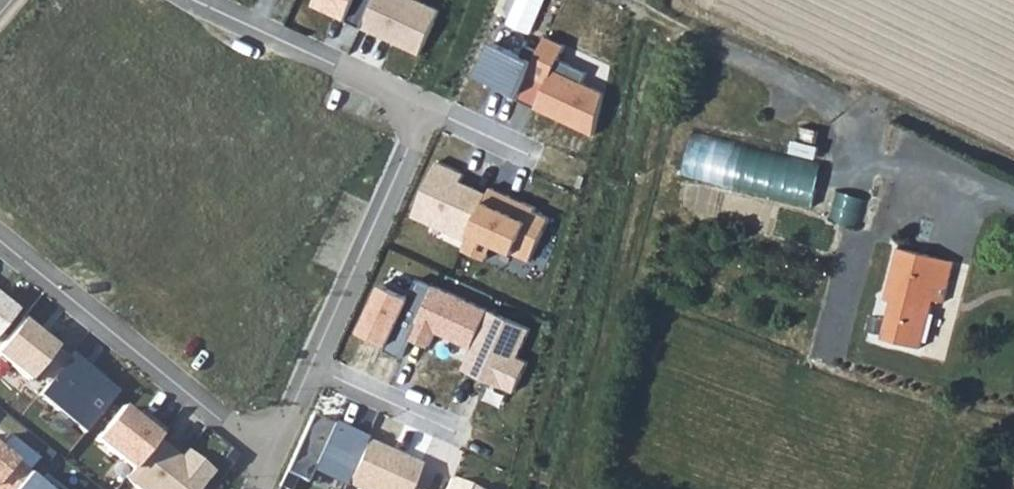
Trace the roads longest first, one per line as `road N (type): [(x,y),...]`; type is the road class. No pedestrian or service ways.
road 1 (residential): [(266,459),(0,242)]
road 2 (residential): [(426,110),(309,367)]
road 3 (residential): [(205,0),(426,110)]
road 4 (residential): [(309,367),(520,457)]
road 5 (residential): [(426,110),(599,187)]

